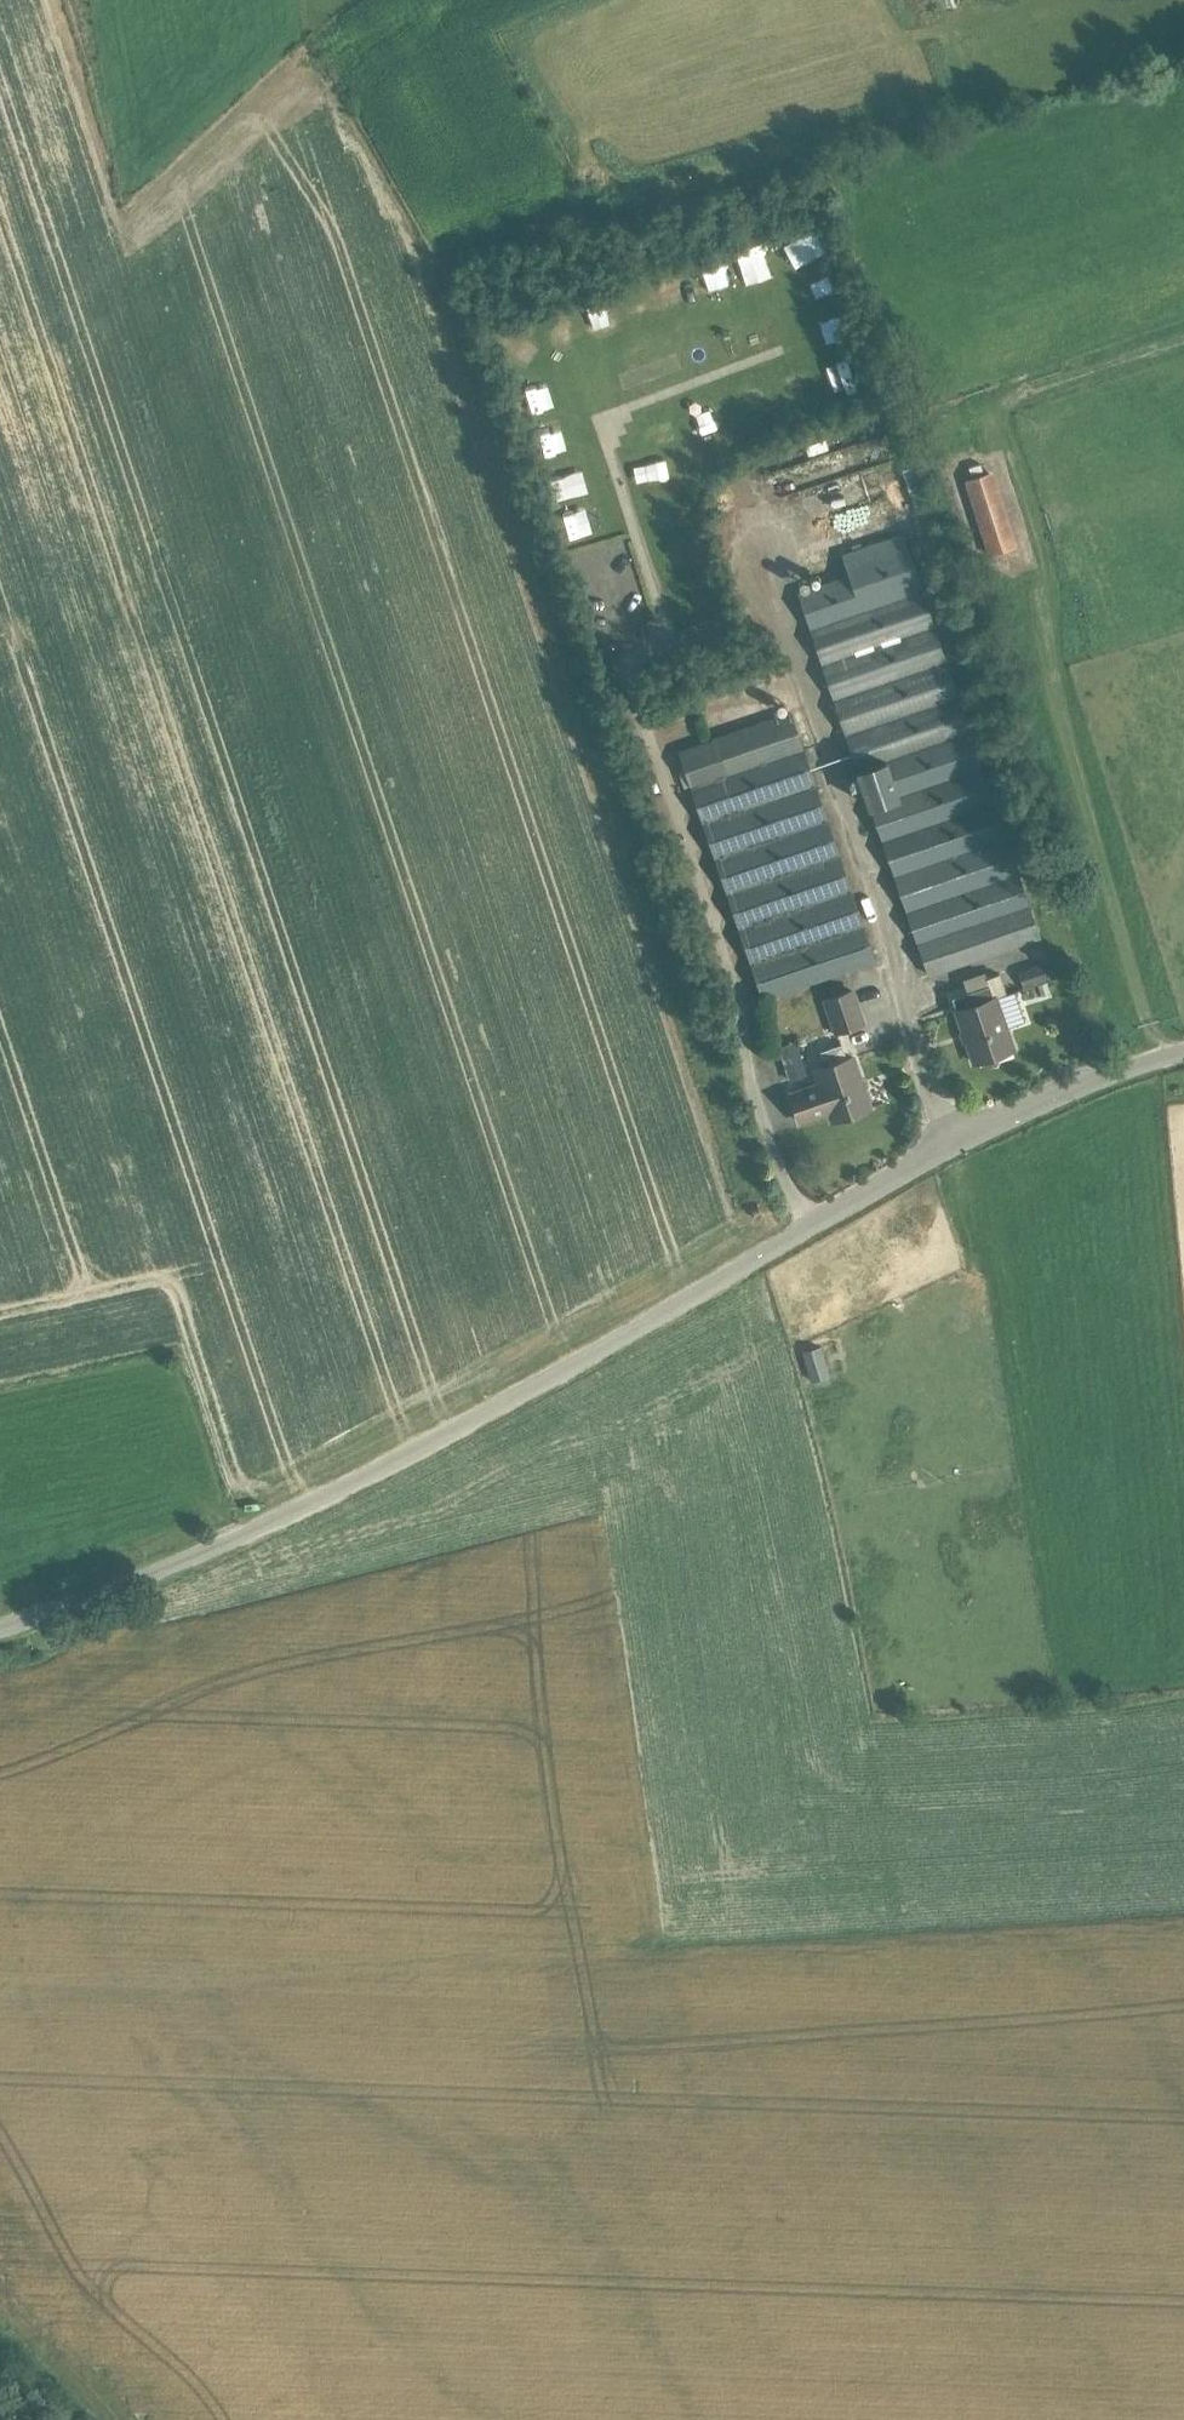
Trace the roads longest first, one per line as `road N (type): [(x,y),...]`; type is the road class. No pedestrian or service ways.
road 1 (unclassified): [(0,1637),(282,1526),(545,1388),(958,1138),(1183,1054)]

